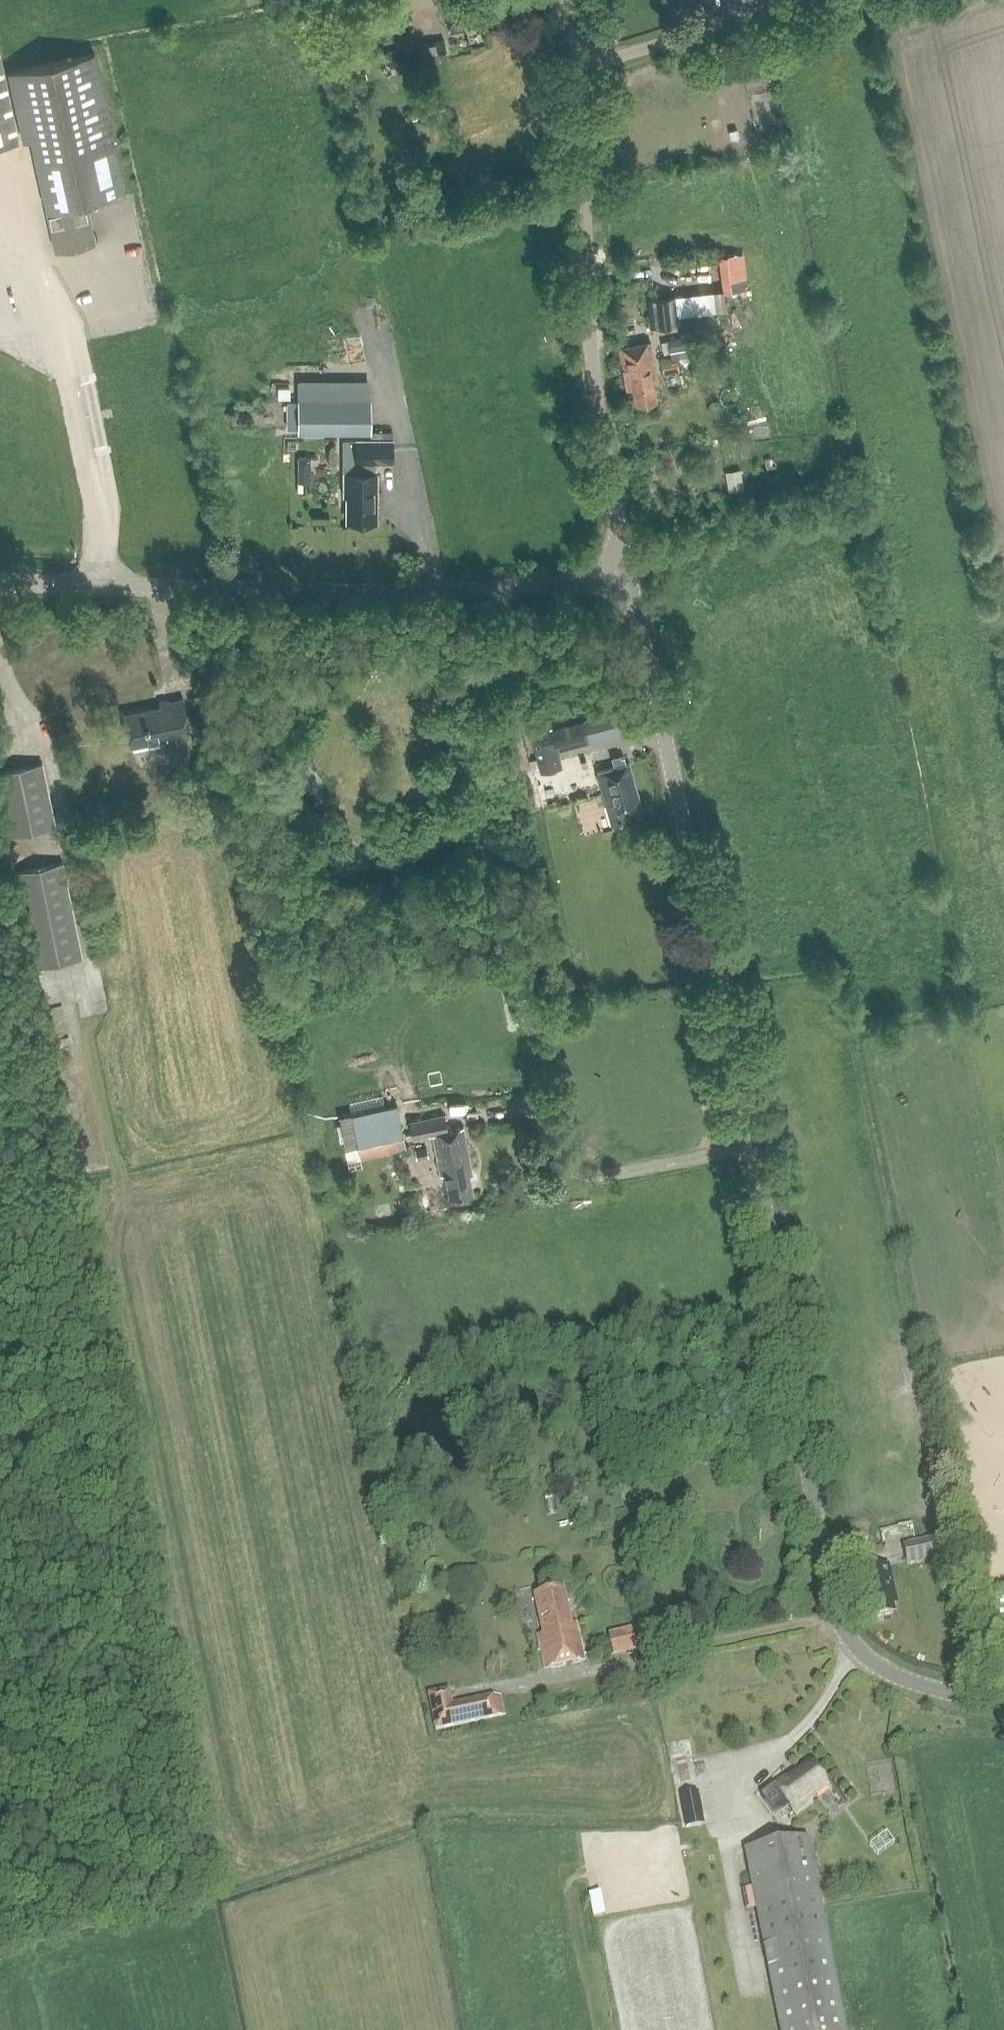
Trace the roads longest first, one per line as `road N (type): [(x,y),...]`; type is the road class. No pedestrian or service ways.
road 1 (unclassified): [(1003,1706),(892,1673),(857,1651),(839,1616),(755,1149),(628,570)]
road 2 (unclassified): [(0,581),(492,589),(628,570)]
road 3 (unclassified): [(628,570),(593,402),(584,64)]
road 4 (track): [(839,1616),(559,1677)]
road 5 (unclassified): [(584,64),(791,0)]

